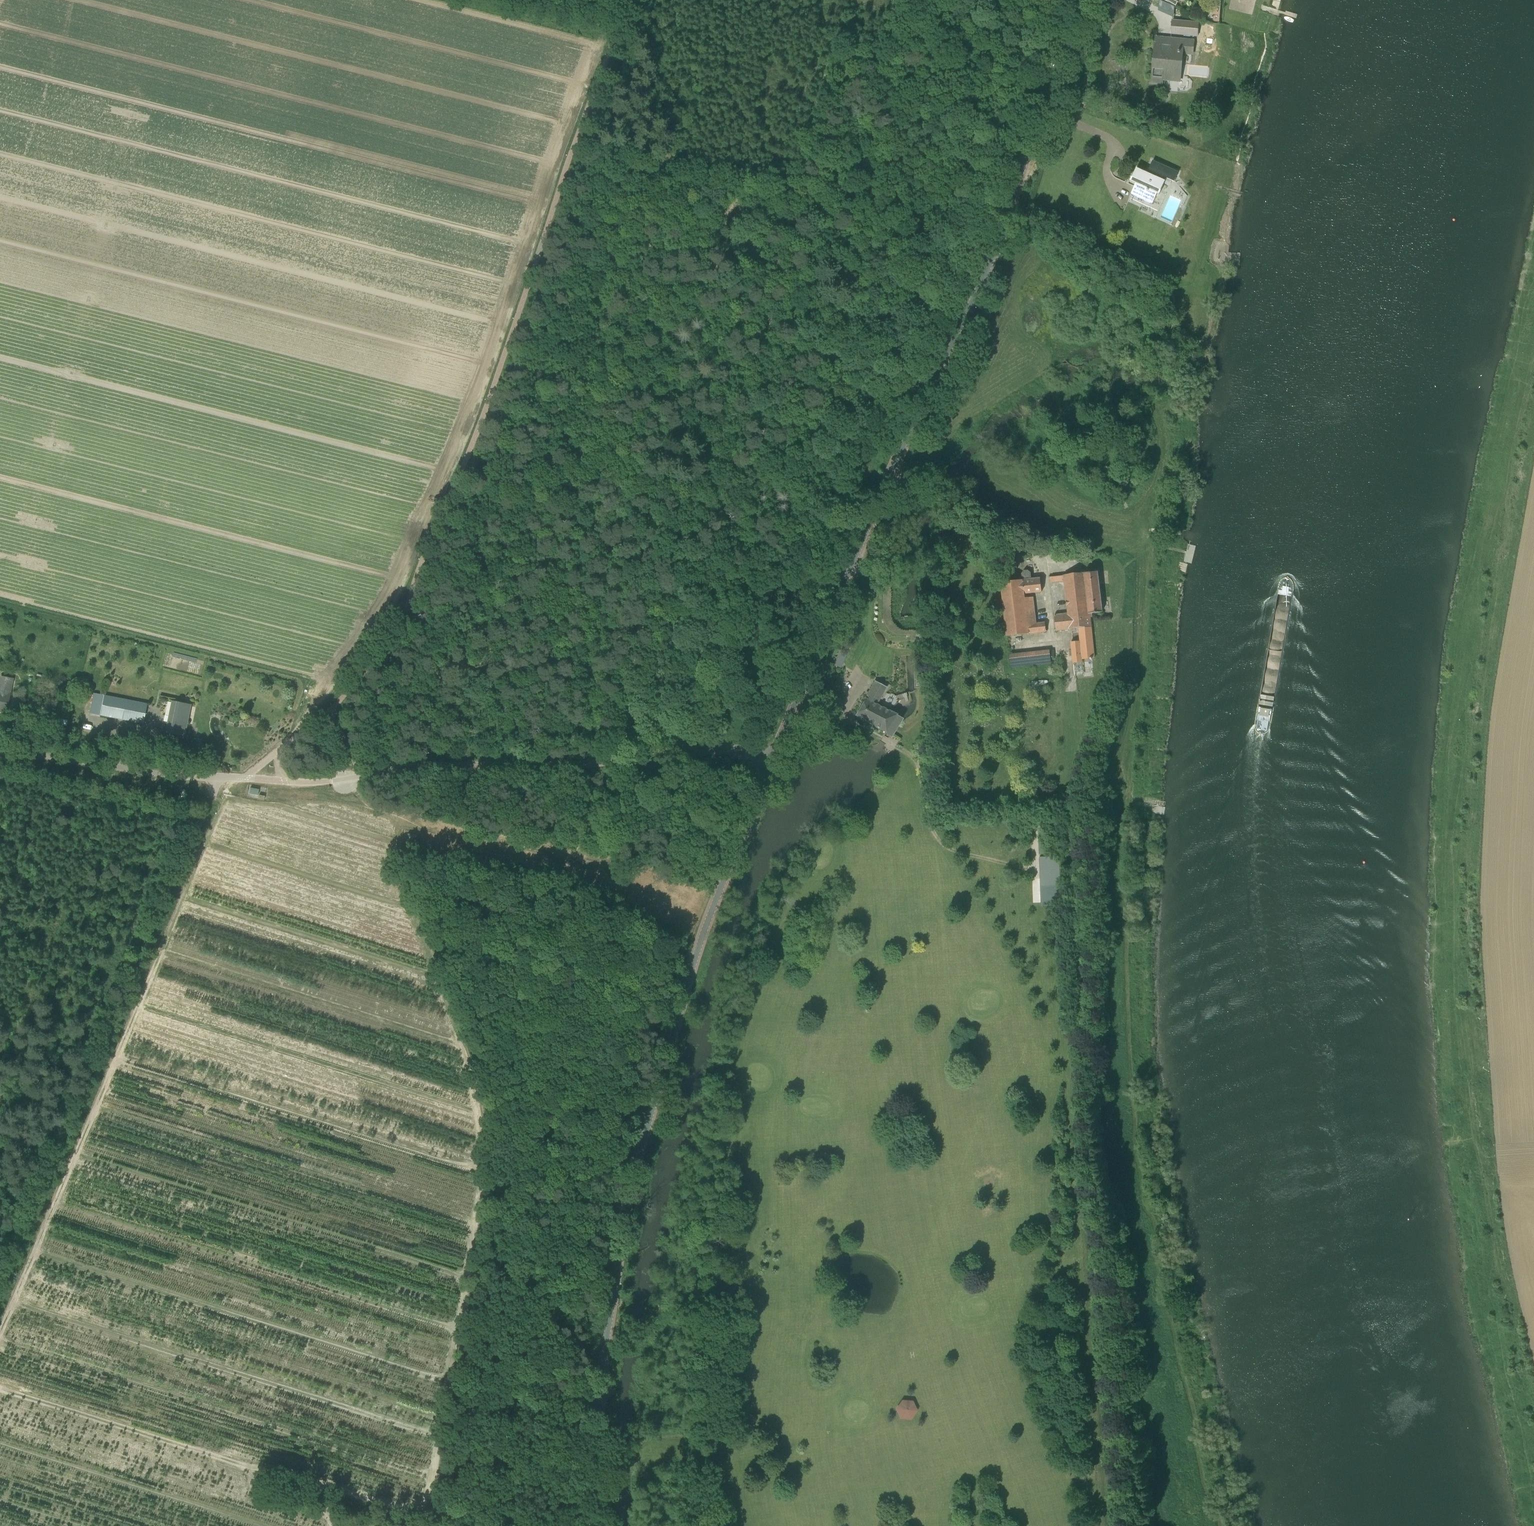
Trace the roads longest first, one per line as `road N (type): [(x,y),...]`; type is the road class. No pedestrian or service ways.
road 1 (unclassified): [(773,757),(890,474),(1004,228),(1076,0)]
road 2 (unclassified): [(594,1525),(601,1379),(634,1172),(707,925),(773,757)]
road 3 (unclassified): [(0,748),(118,769),(335,782),(409,768),(592,764),(723,749),(773,757)]
road 4 (track): [(1092,1525),(1066,1047),(1037,886)]
road 5 (track): [(437,1525),(404,1504),(236,1461),(0,1386)]

